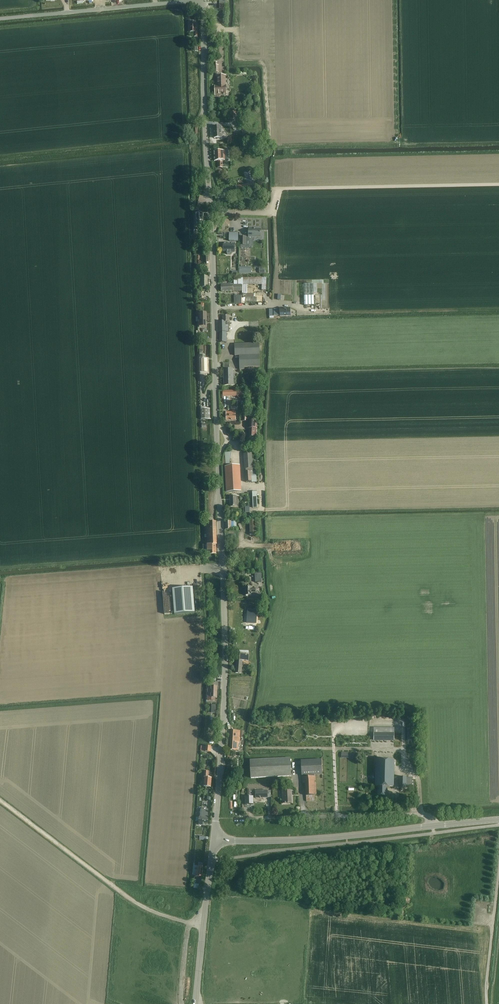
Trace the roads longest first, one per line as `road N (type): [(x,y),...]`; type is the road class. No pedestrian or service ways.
road 1 (tertiary): [(213,841),(225,647),(204,0)]
road 2 (track): [(271,213),(278,188),(498,184)]
road 3 (tertiary): [(433,826),(213,841)]
road 4 (residential): [(232,819),(418,814),(433,826)]
road 5 (unclassified): [(0,19),(200,0)]
road 6 (tertiary): [(195,1003),(213,841)]

